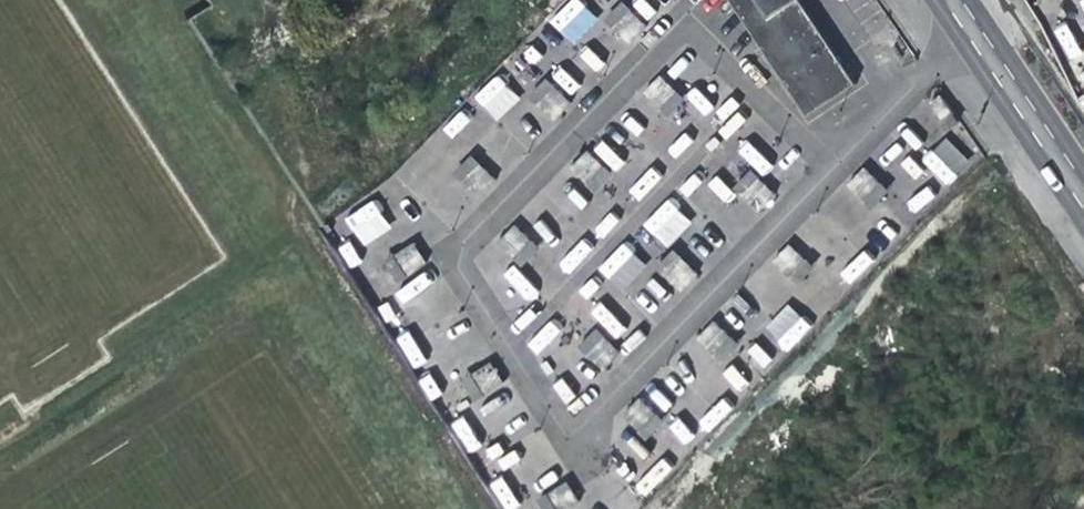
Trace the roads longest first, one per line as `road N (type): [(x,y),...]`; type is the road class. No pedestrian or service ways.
road 1 (secondary): [(1083,205),(949,0)]

